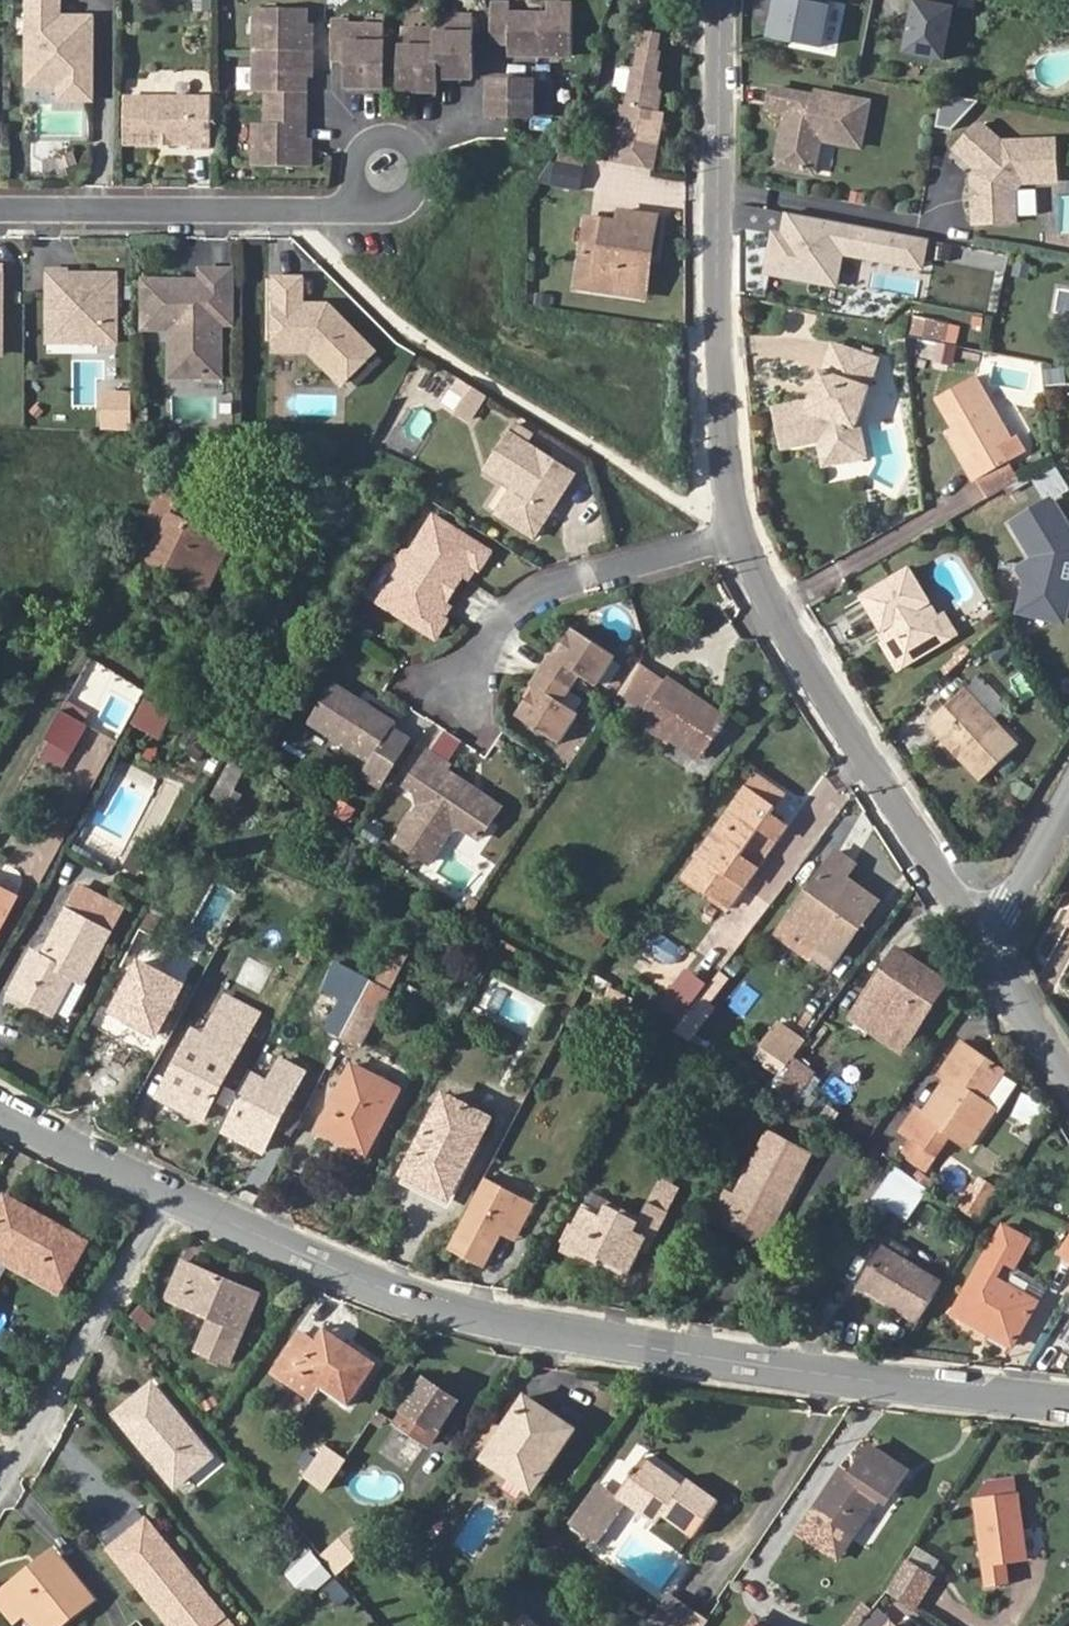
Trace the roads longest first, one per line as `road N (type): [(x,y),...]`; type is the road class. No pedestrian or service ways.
road 1 (residential): [(1068,1400),(658,1354),(428,1303),(166,1197)]
road 2 (residential): [(769,540),(731,309),(723,0)]
road 3 (residential): [(1004,926),(769,540)]
road 4 (residential): [(396,167),(385,208),(0,208)]
road 5 (residential): [(475,679),(513,599),(769,540)]
road 6 (residential): [(0,1488),(166,1197)]
road 7 (residential): [(166,1197),(0,1103)]
road 8 (residential): [(1068,1050),(1004,926)]
road 9 (residential): [(1004,926),(1068,802)]

